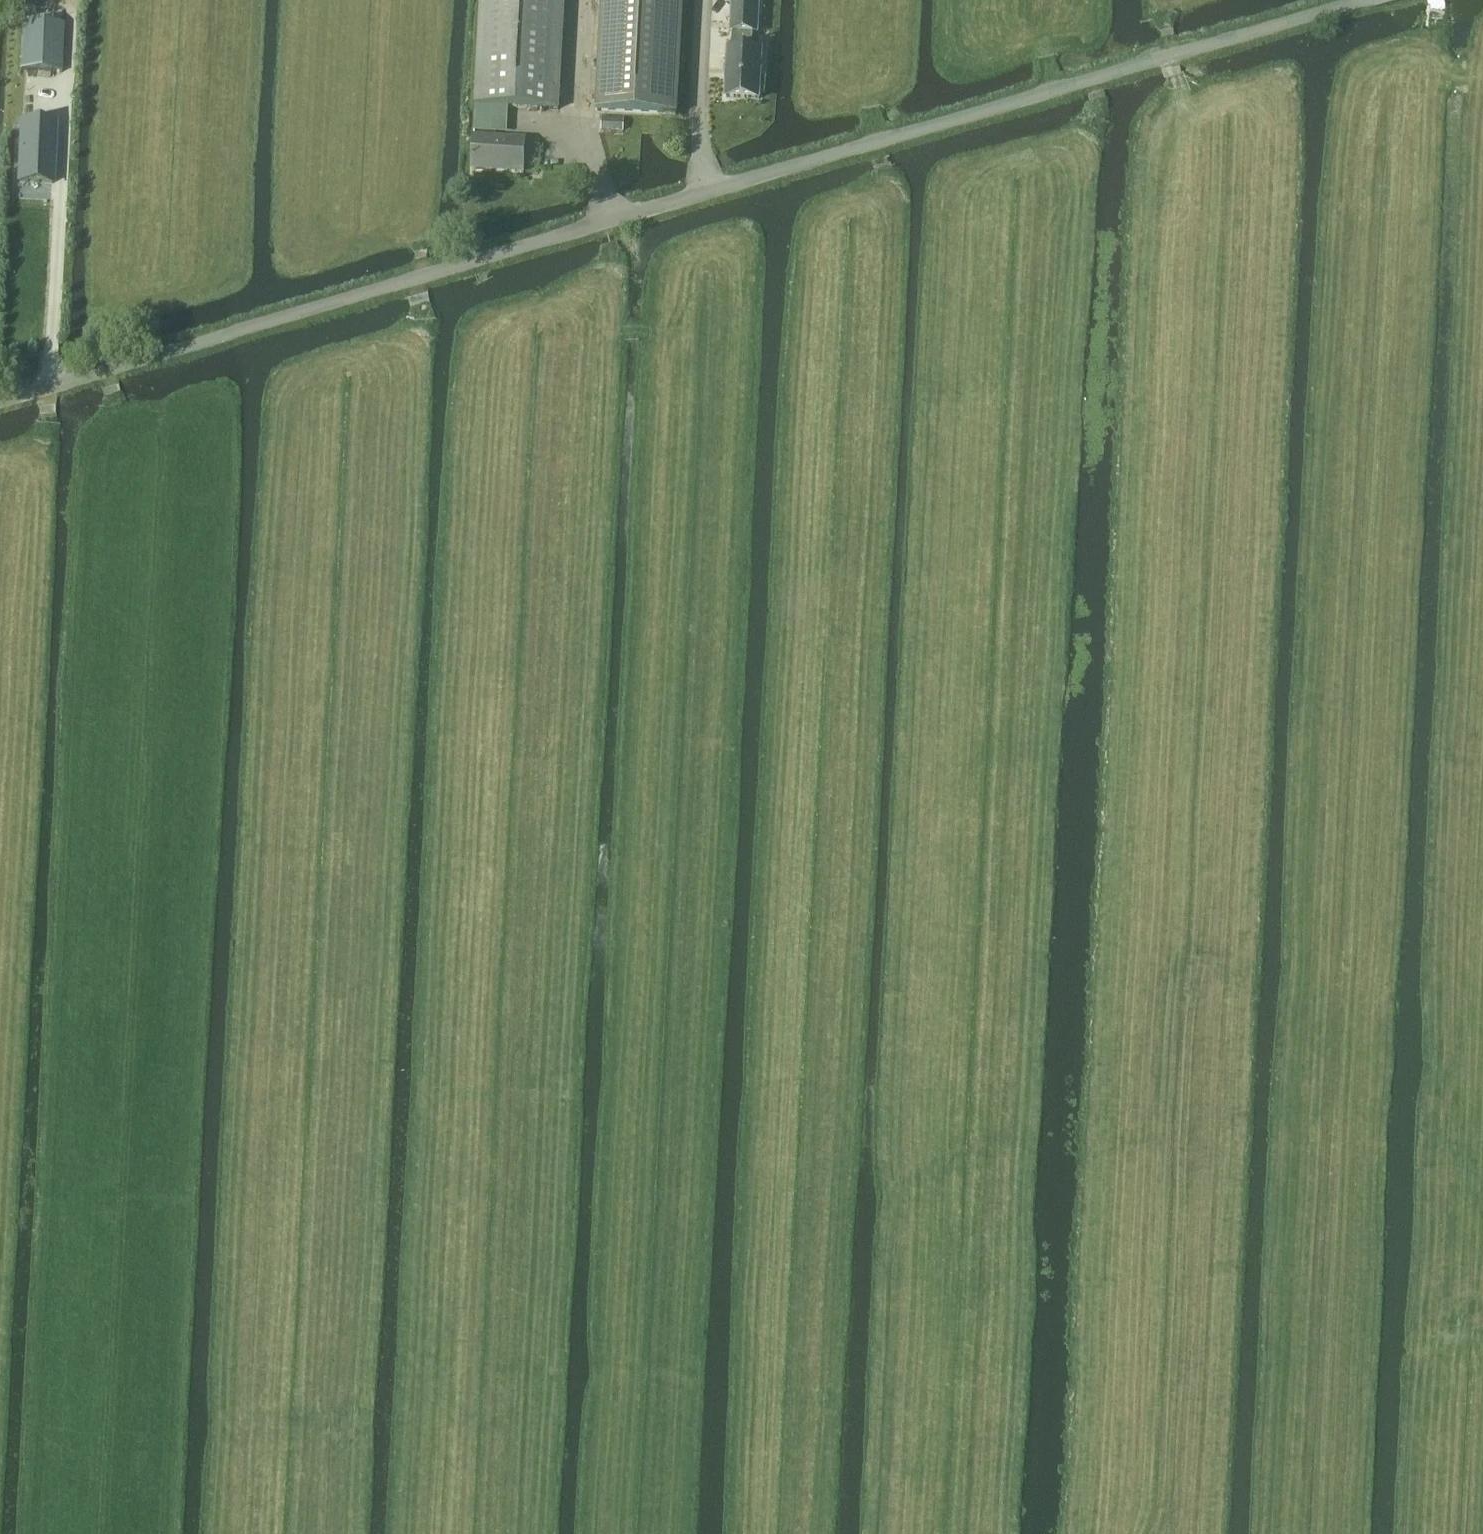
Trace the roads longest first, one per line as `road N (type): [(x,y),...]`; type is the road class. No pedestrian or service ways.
road 1 (unclassified): [(0,399),(1372,0)]

